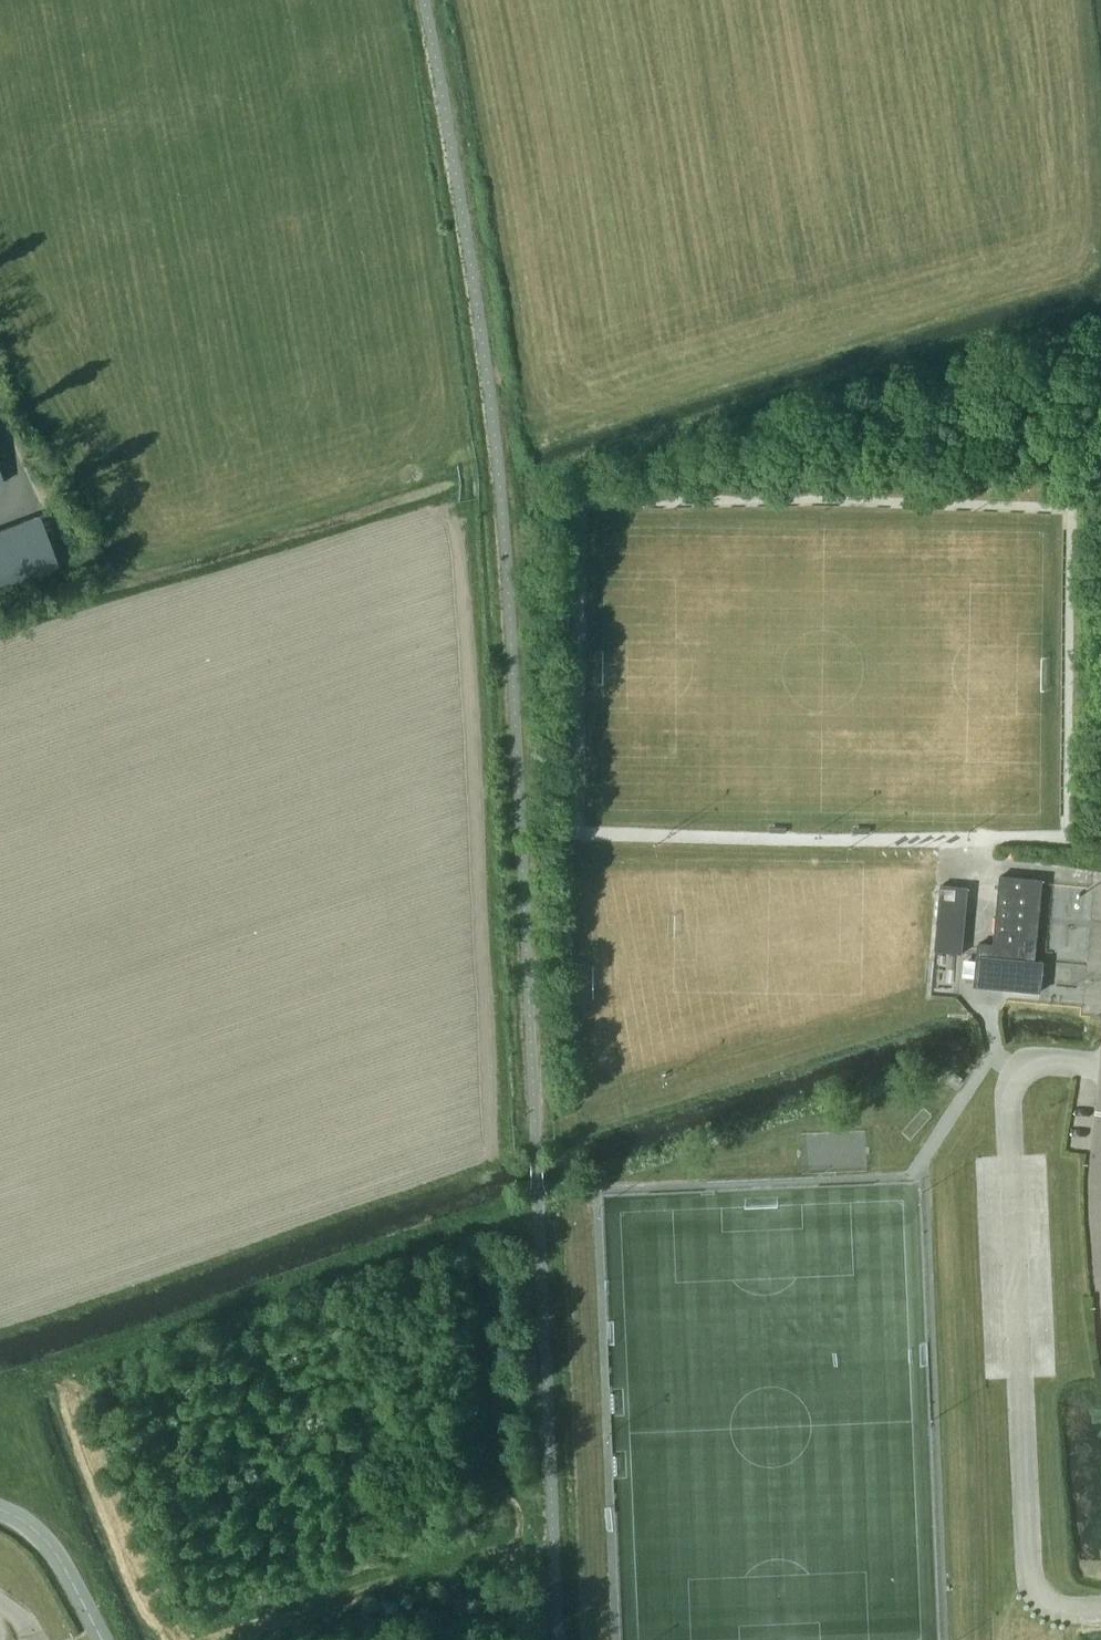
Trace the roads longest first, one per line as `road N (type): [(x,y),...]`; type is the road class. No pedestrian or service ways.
road 1 (unclassified): [(103,1639),(54,1549),(0,1508)]
road 2 (tertiary): [(1100,1284),(1095,1200),(1100,1132)]

